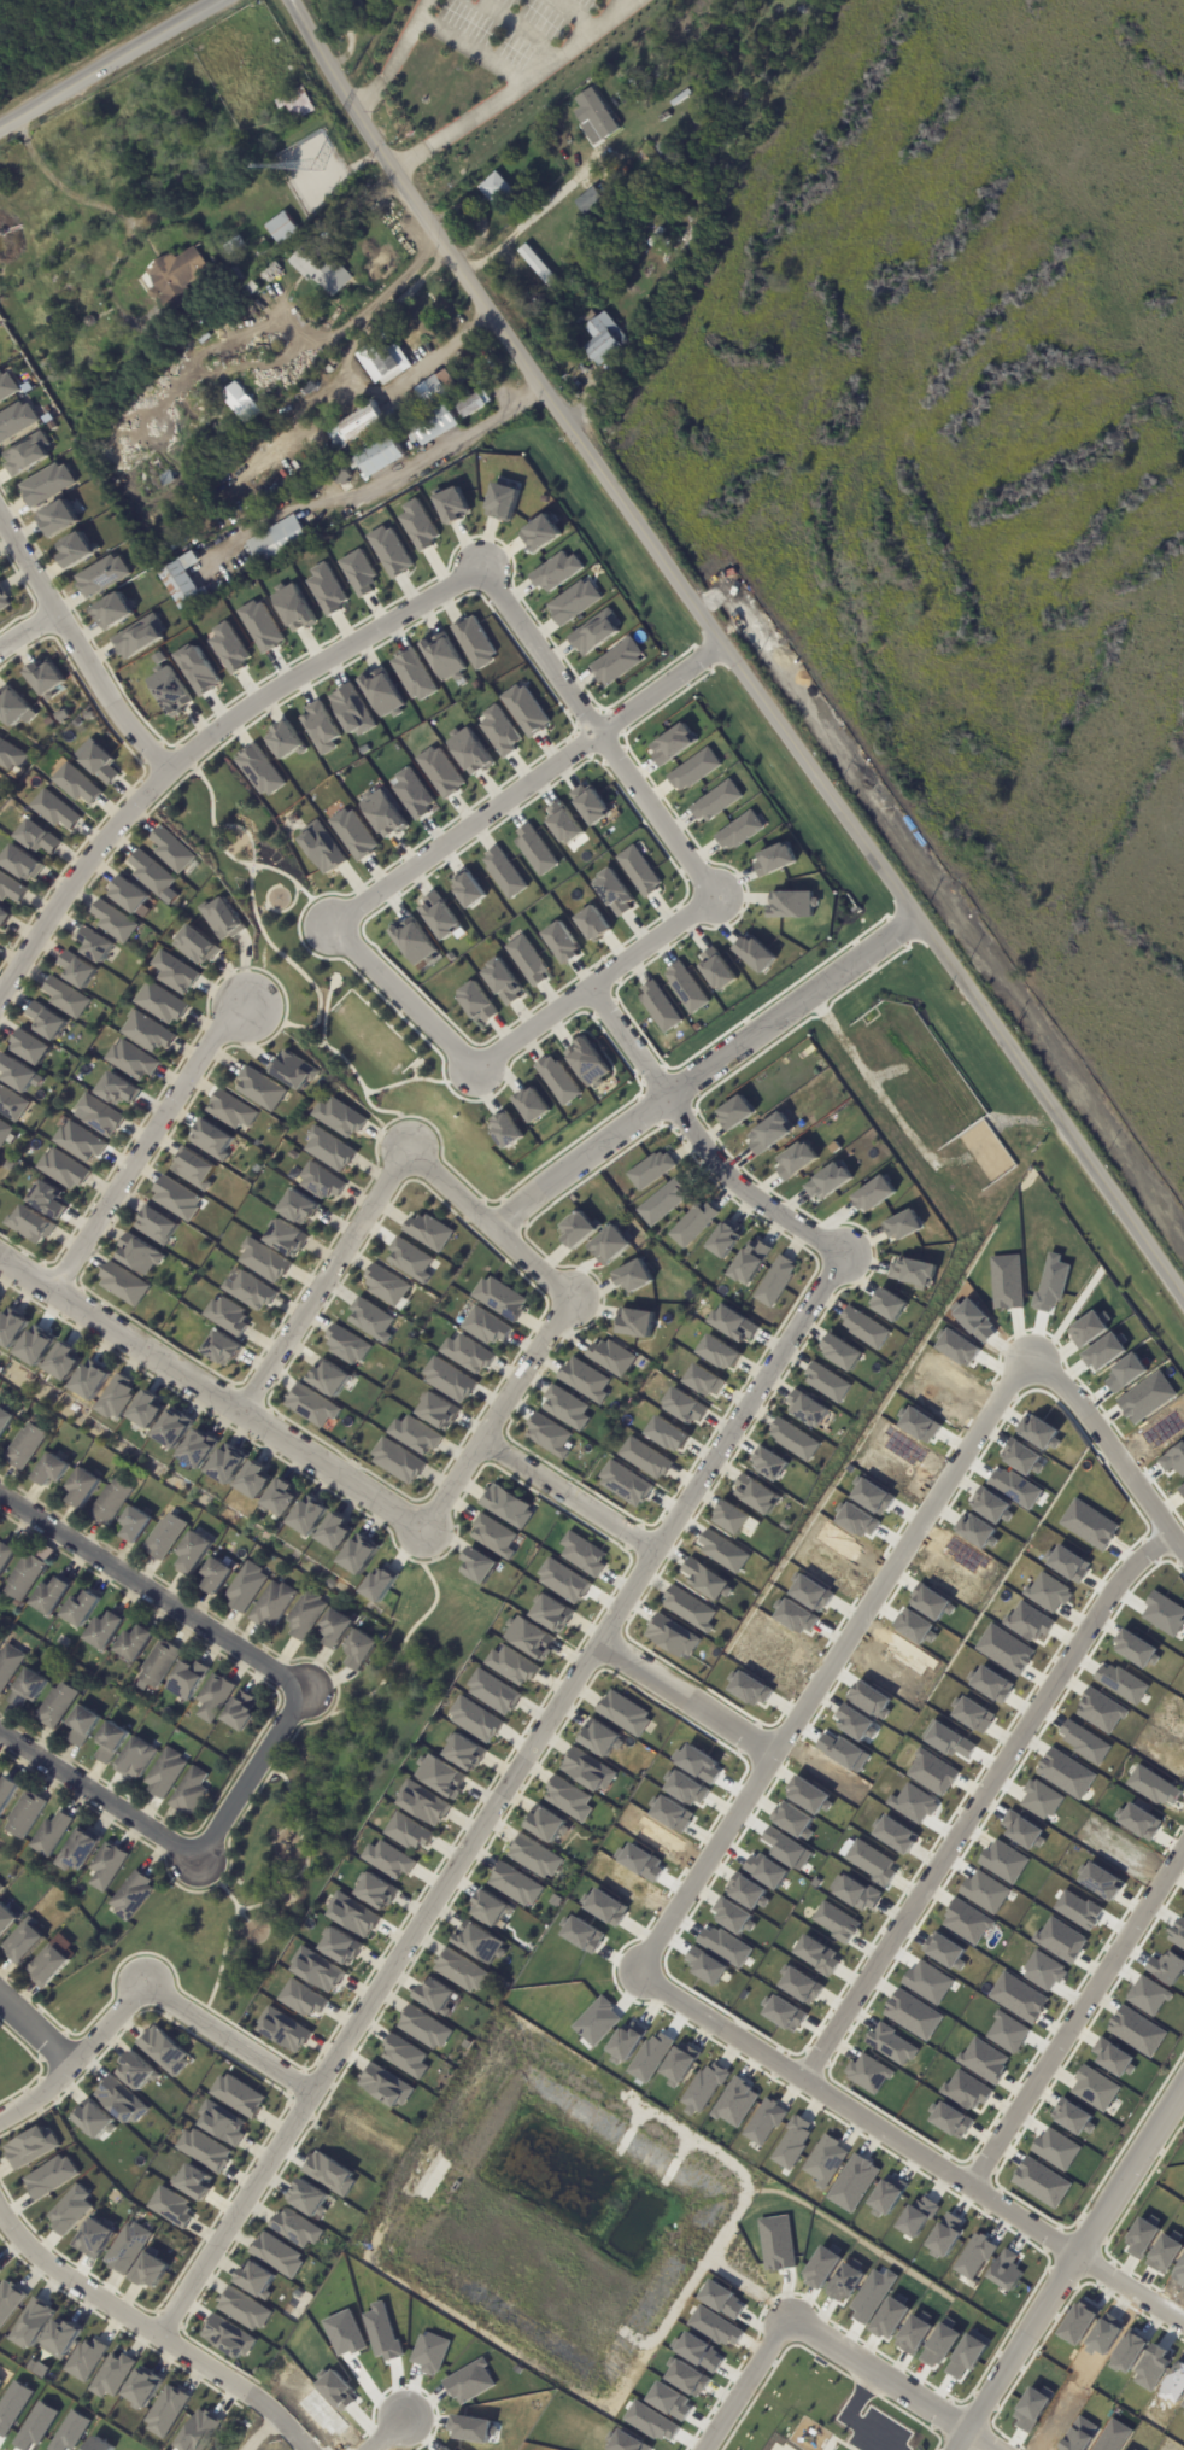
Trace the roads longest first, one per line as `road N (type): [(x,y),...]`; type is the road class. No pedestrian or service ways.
road 1 (residential): [(157,2338),(600,1644),(838,1252),(722,1171),(587,989)]
road 2 (tertiary): [(1183,1302),(394,176),(297,0)]
road 3 (residential): [(722,647),(594,736),(330,928),(474,1068),(714,899),(594,736)]
road 4 (residential): [(594,736),(481,566),(218,726),(95,846),(0,993)]
road 5 (residential): [(424,1528),(565,1294),(408,1156),(239,1411)]
road 6 (residential): [(625,1965),(1027,1338)]
road 7 (residential): [(1183,2326),(625,1965)]
road 8 (residential): [(804,2081),(1121,1578),(1170,1534)]
road 9 (residential): [(919,919),(667,1098),(496,1232)]
road 10 (residential): [(0,1259),(424,1528)]
road 11 (residential): [(1183,2085),(950,2449)]
road 12 (residential): [(0,2121),(51,2092),(147,1986),(312,2092)]
road 13 (residential): [(1183,1851),(971,2187)]
road 14 (residential): [(0,2216),(41,2261),(269,2410),(307,2449)]
road 15 (residential): [(0,1498),(304,1691)]
road 16 (residential): [(245,1005),(216,1033),(47,1288)]
road 17 (residential): [(0,524),(116,718),(170,771)]
road 18 (residential): [(1027,1338),(1183,1554)]
road 19 (tertiary): [(222,0),(0,129)]
road 20 (residential): [(988,2449),(786,2325)]
road 21 (residential): [(197,1860),(0,1735)]
road 22 (residential): [(658,1550),(481,1437)]
road 23 (residential): [(304,1691),(197,1860)]
road 24 (residential): [(600,1644),(763,1749)]
road 25 (residential): [(786,2325),(707,2449)]

